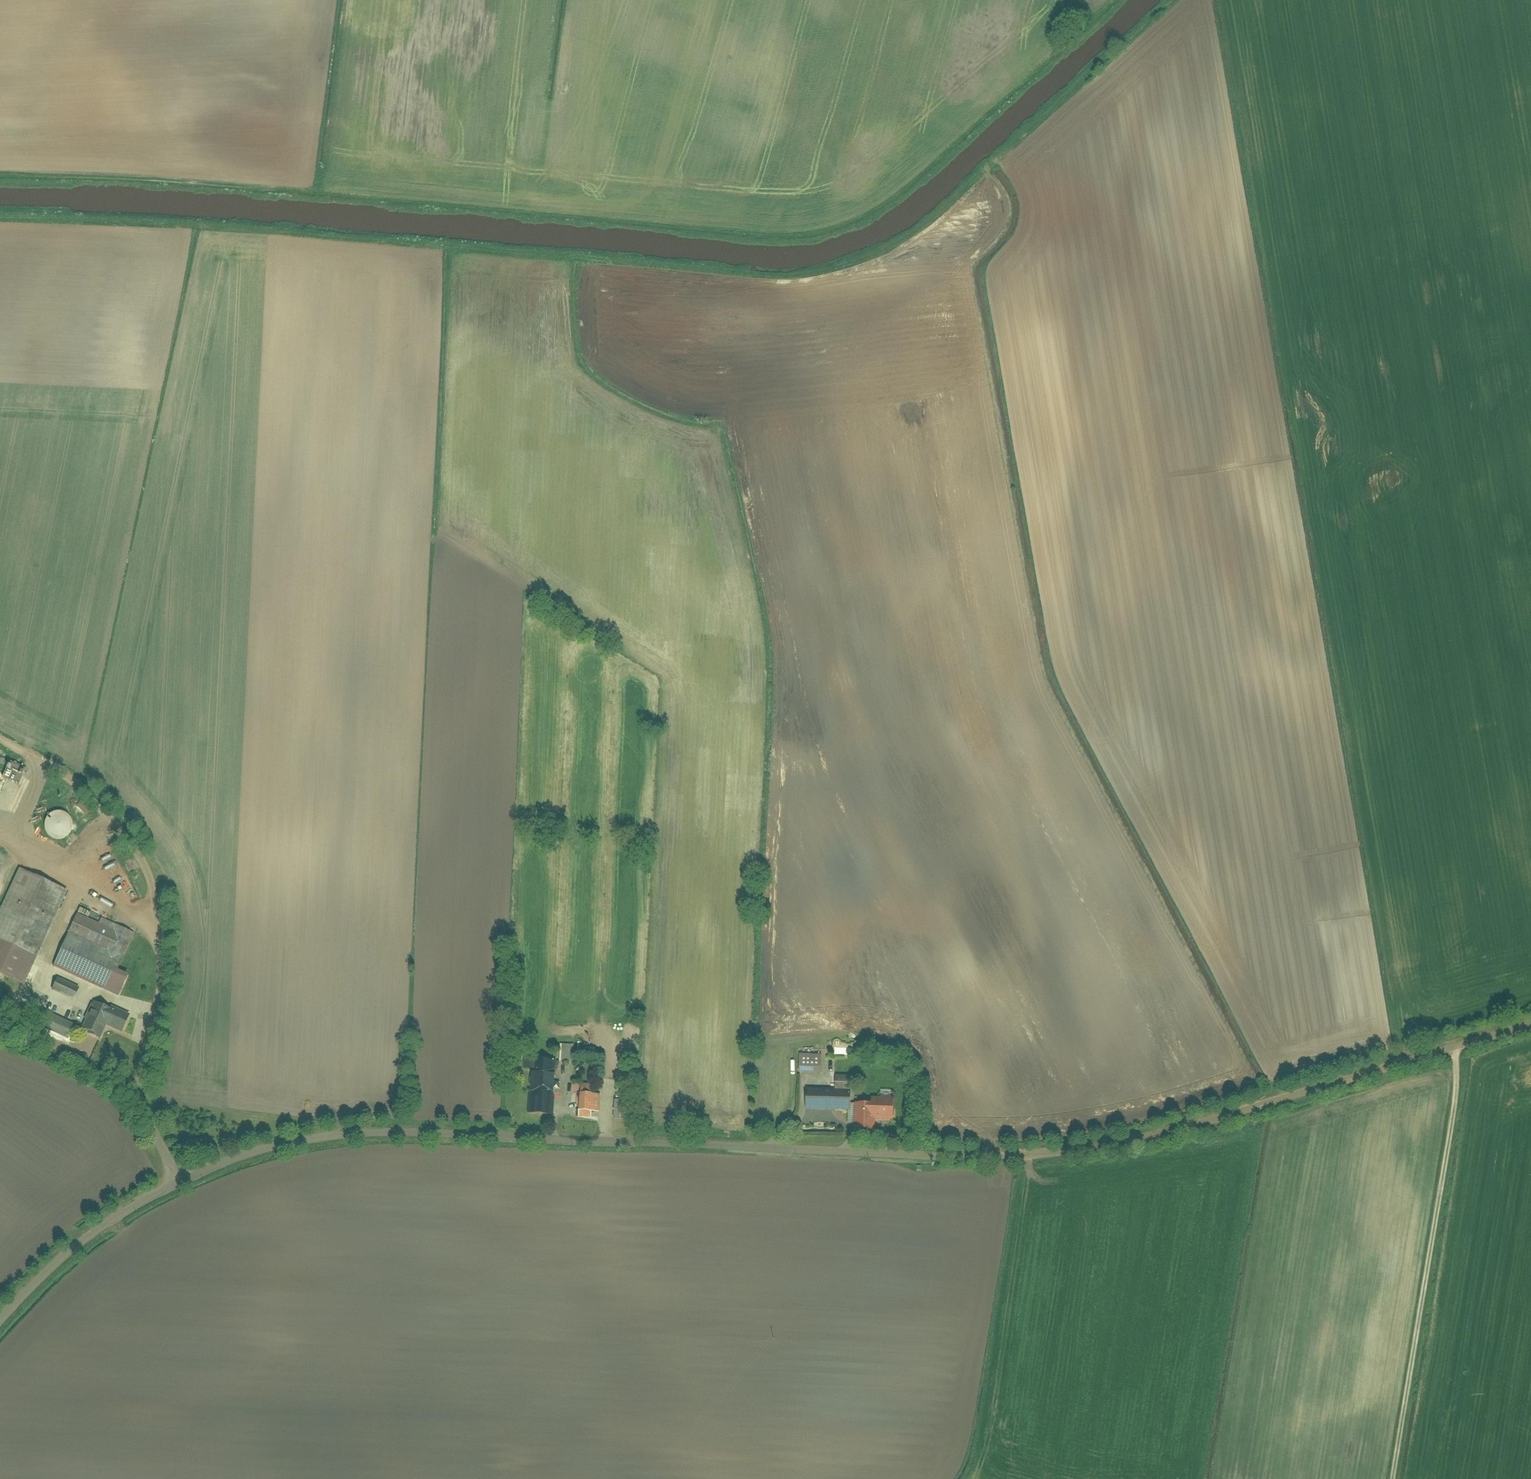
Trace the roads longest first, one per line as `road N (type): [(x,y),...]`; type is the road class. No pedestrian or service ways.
road 1 (unclassified): [(1530,1024),(1180,1129),(1065,1151),(955,1156),(340,1135),(230,1159),(176,1180)]
road 2 (track): [(1121,0),(922,183),(882,209),(827,219),(560,209),(285,178),(216,188),(182,172),(0,174)]
road 3 (unclassified): [(176,1180),(138,1095),(160,973),(151,933)]
road 4 (unclassified): [(151,933),(149,880),(125,838),(80,789),(25,754)]
road 5 (unclassified): [(176,1180),(71,1250),(0,1320)]

